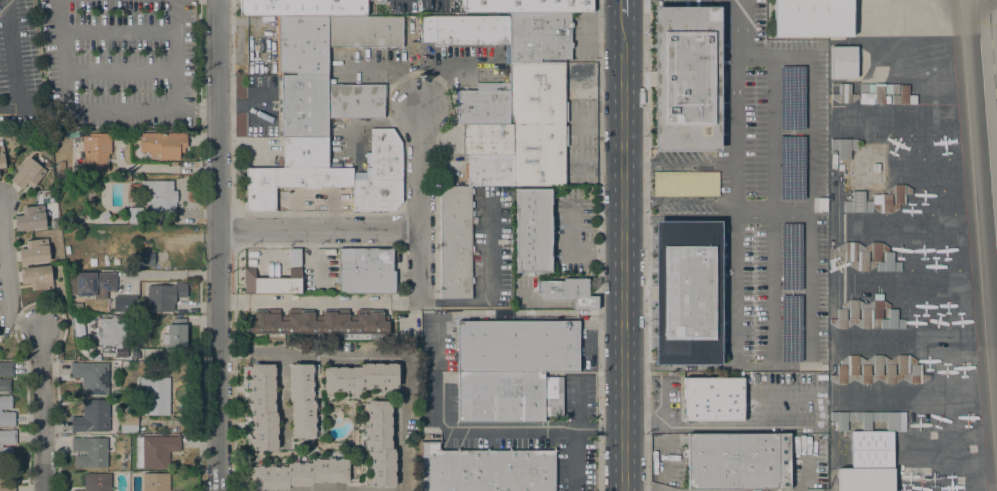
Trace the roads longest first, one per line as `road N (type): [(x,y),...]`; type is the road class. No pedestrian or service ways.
road 1 (residential): [(217,0),(216,490)]
road 2 (secondary): [(624,432),(623,13)]
road 3 (residential): [(419,231),(217,232)]
road 4 (residential): [(418,105),(419,306)]
road 5 (residential): [(43,490),(43,330)]

